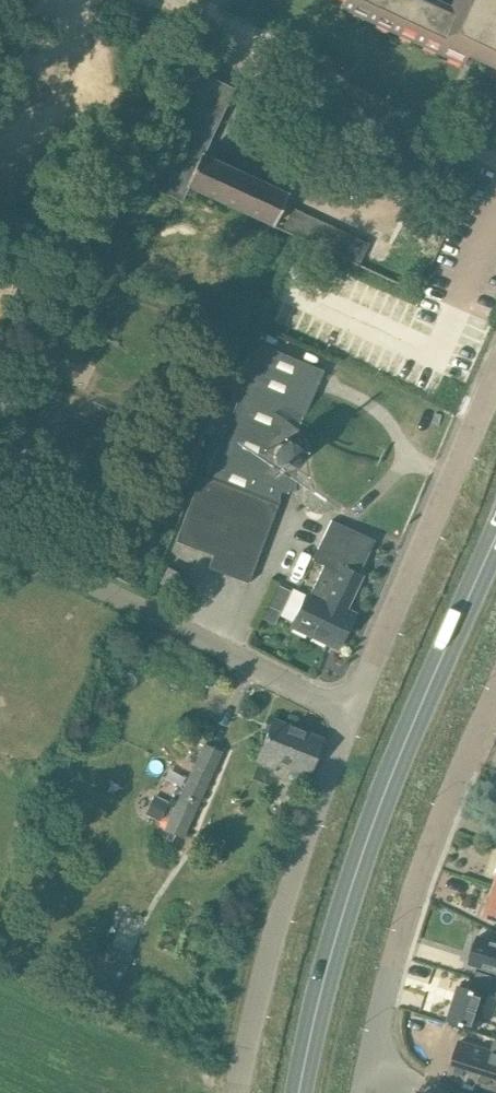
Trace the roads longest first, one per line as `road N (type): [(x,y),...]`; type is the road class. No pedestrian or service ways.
road 1 (primary): [(299,1092),(331,955),(385,793),(495,536)]
road 2 (unclassified): [(367,1060),(398,938),(495,680)]
road 3 (unclassified): [(240,1092),(296,864),(353,712)]
road 4 (unclassified): [(353,712),(0,538)]
road 5 (unclassified): [(353,712),(495,373)]

